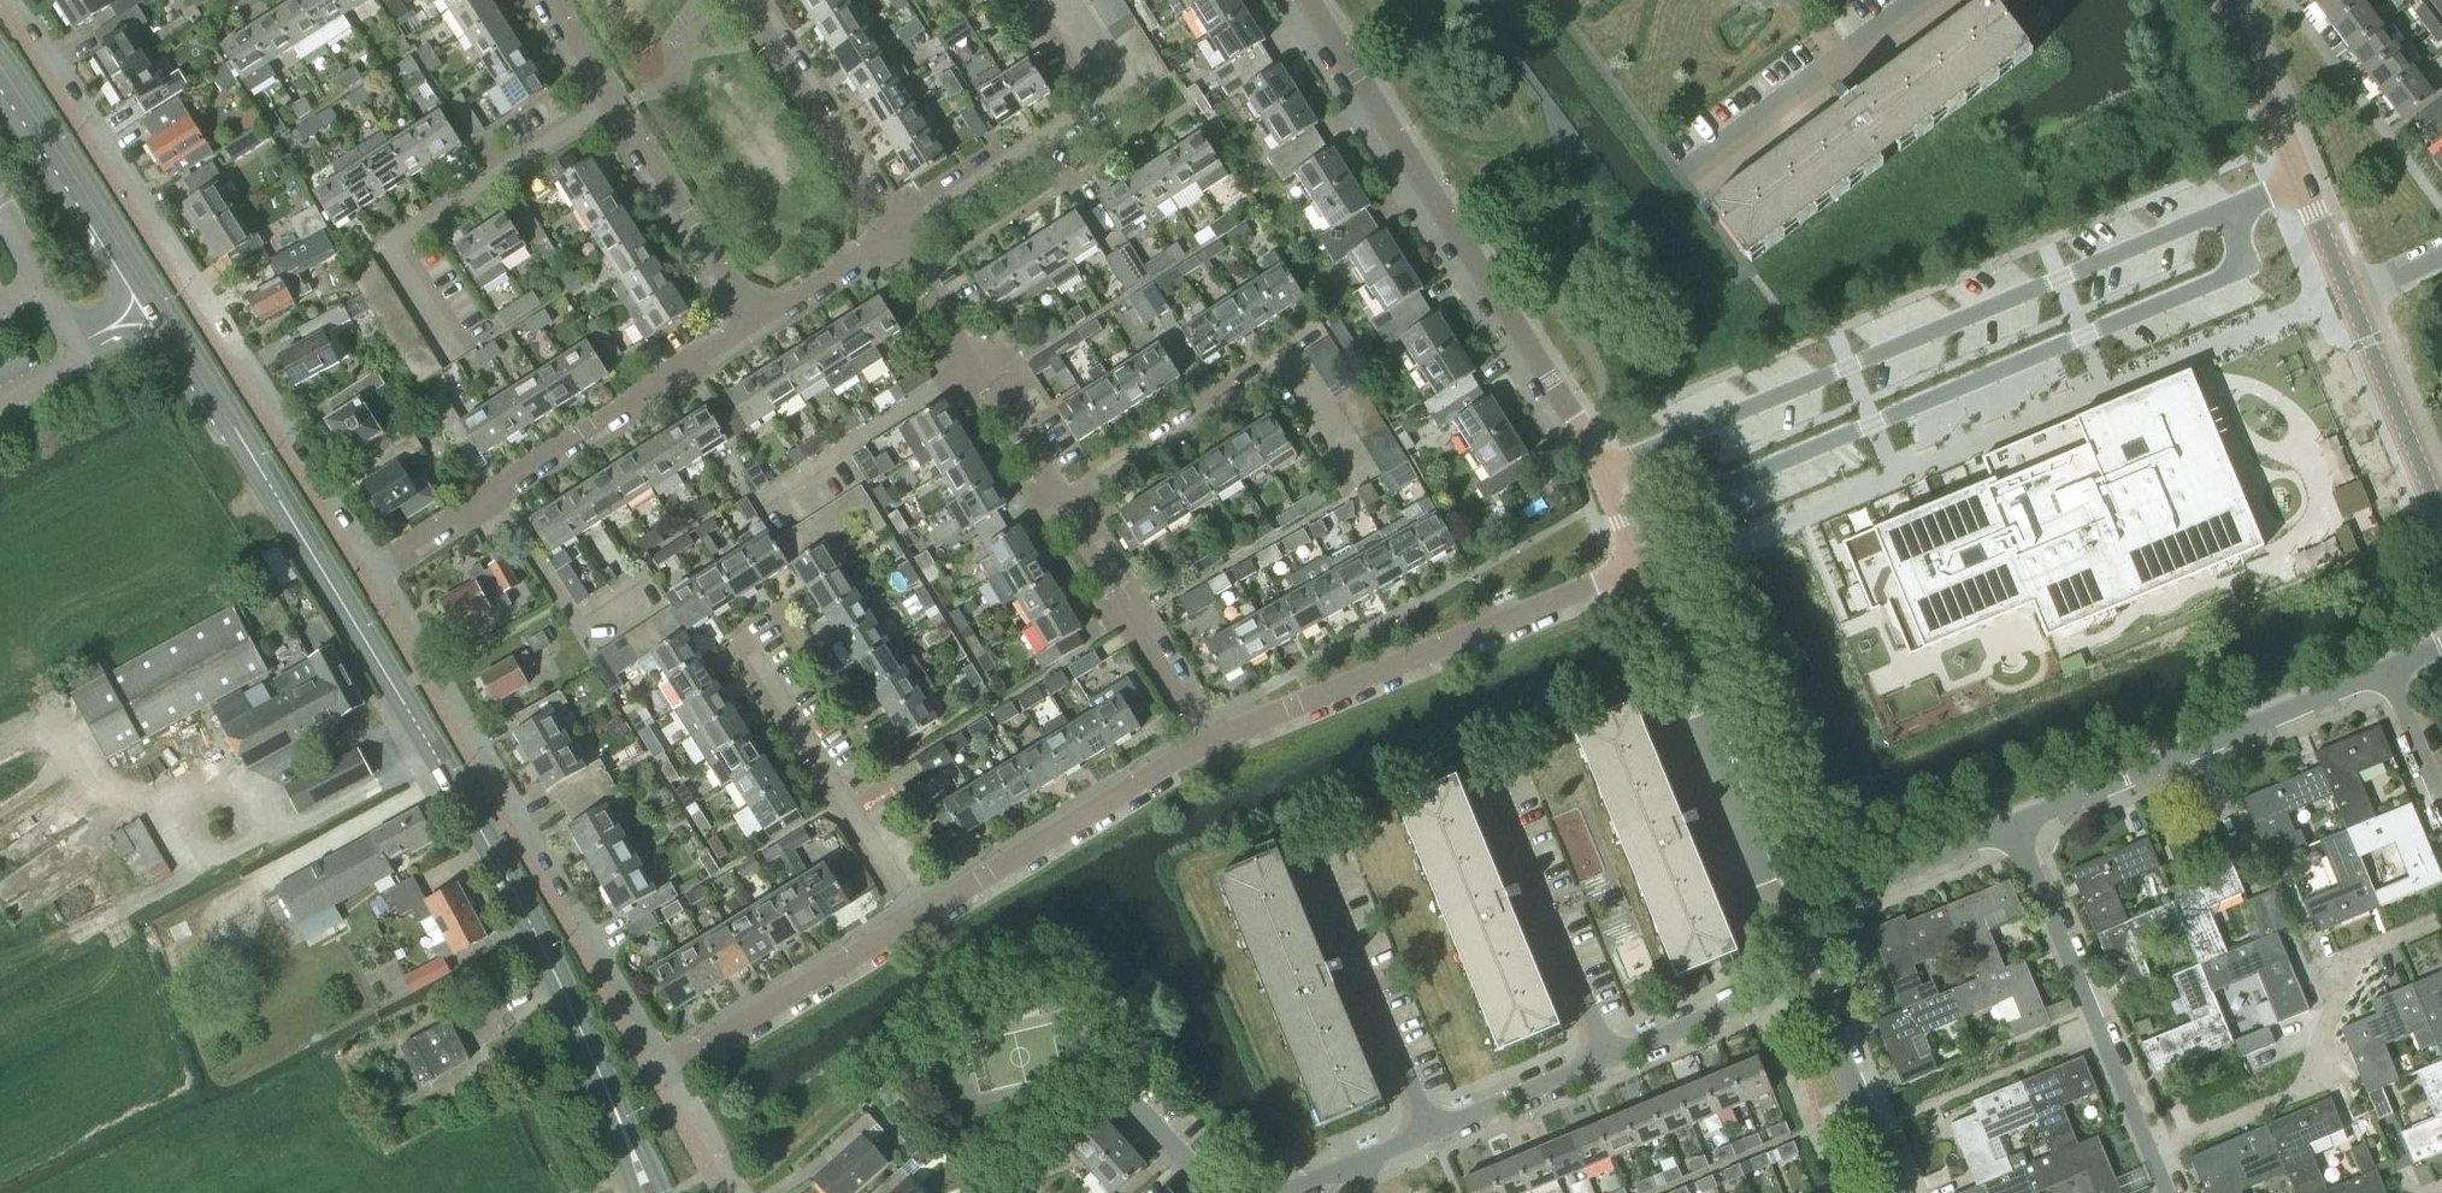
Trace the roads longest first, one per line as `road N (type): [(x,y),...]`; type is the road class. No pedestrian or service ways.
road 1 (secondary): [(623,1123),(499,857),(233,418)]
road 2 (residential): [(1592,448),(2295,166)]
road 3 (residential): [(358,571),(0,6)]
road 4 (residential): [(656,1073),(358,571)]
road 5 (residential): [(1592,448),(1312,0)]
road 6 (residential): [(358,571),(755,320)]
road 7 (residential): [(1210,736),(1638,568)]
road 8 (secondary): [(233,418),(168,300),(0,40)]
road 9 (secondary): [(0,85),(233,418)]
road 10 (residential): [(1064,505),(1295,362),(1365,477)]
road 11 (residential): [(2014,827),(2389,673)]
road 12 (residential): [(456,351),(387,239),(613,101)]
road 13 (residential): [(2168,1192),(2014,827)]
road 14 (residential): [(1783,919),(1638,568)]
road 15 (residential): [(895,238),(1119,93),(1061,0)]
road 16 (residential): [(918,917),(1210,736)]
road 17 (residential): [(1434,1130),(1308,830)]
road 18 (residential): [(1604,1059),(1481,759)]
road 19 (residential): [(918,917),(745,643)]
road 20 (residential): [(1064,505),(895,238)]
road 21 (residential): [(656,1073),(918,917)]
road 22 (residential): [(1689,164),(1922,0)]
road 23 (residential): [(895,238),(745,0)]
road 24 (residential): [(1210,736),(1064,505)]
road 25 (residential): [(755,320),(613,101)]
road 26 (residential): [(1783,919),(2014,827)]
road 27 (tertiary): [(2441,518),(2348,291)]
road 28 (residential): [(1898,1192),(1808,978)]
road 29 (residential): [(1604,1059),(1808,978)]
road 30 (residential): [(1434,1130),(1604,1059)]
road 31 (tertiary): [(2295,166),(2229,0)]
road 32 (residential): [(755,320),(895,238)]
road 33 (residential): [(1117,1084),(1215,1192)]
road 34 (residential): [(724,1192),(656,1073)]
road 35 (tertiary): [(2348,291),(2295,166)]
road 36 (residential): [(2441,797),(2389,673)]
road 37 (residential): [(1638,568),(1592,448)]

